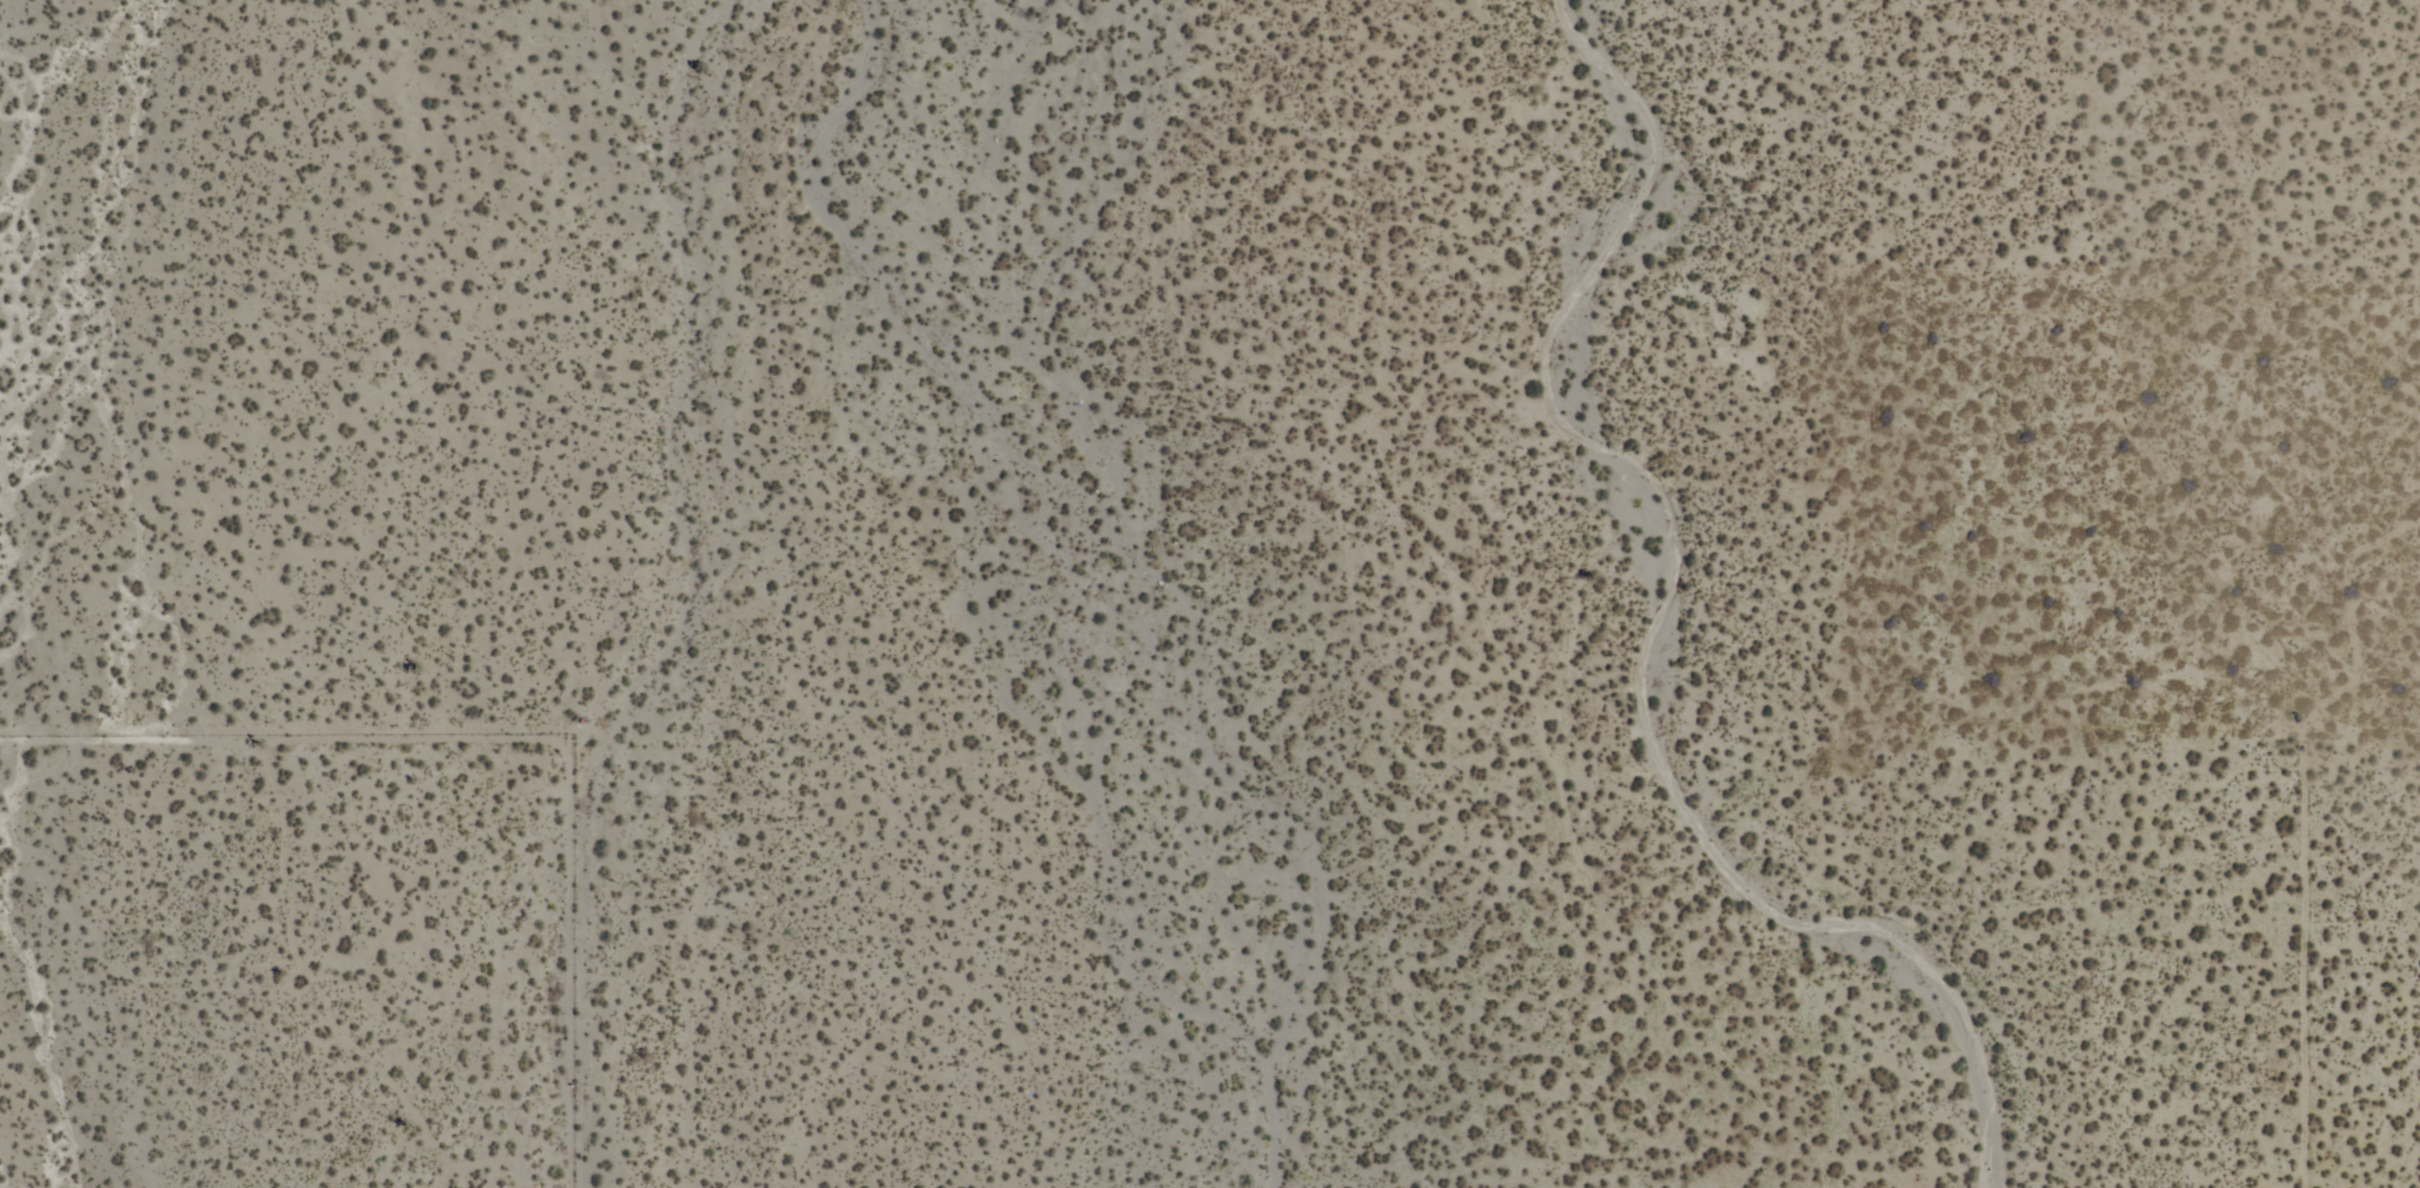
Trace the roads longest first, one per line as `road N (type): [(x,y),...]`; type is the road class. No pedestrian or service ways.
road 1 (track): [(0,731),(578,730),(593,1187)]

